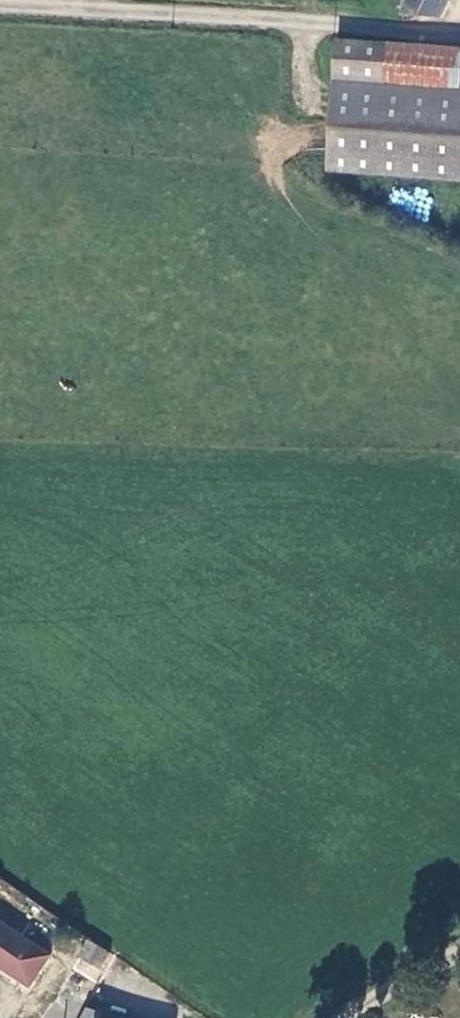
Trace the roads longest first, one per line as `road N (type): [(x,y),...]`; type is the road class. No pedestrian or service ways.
road 1 (unclassified): [(0,2),(459,31)]

